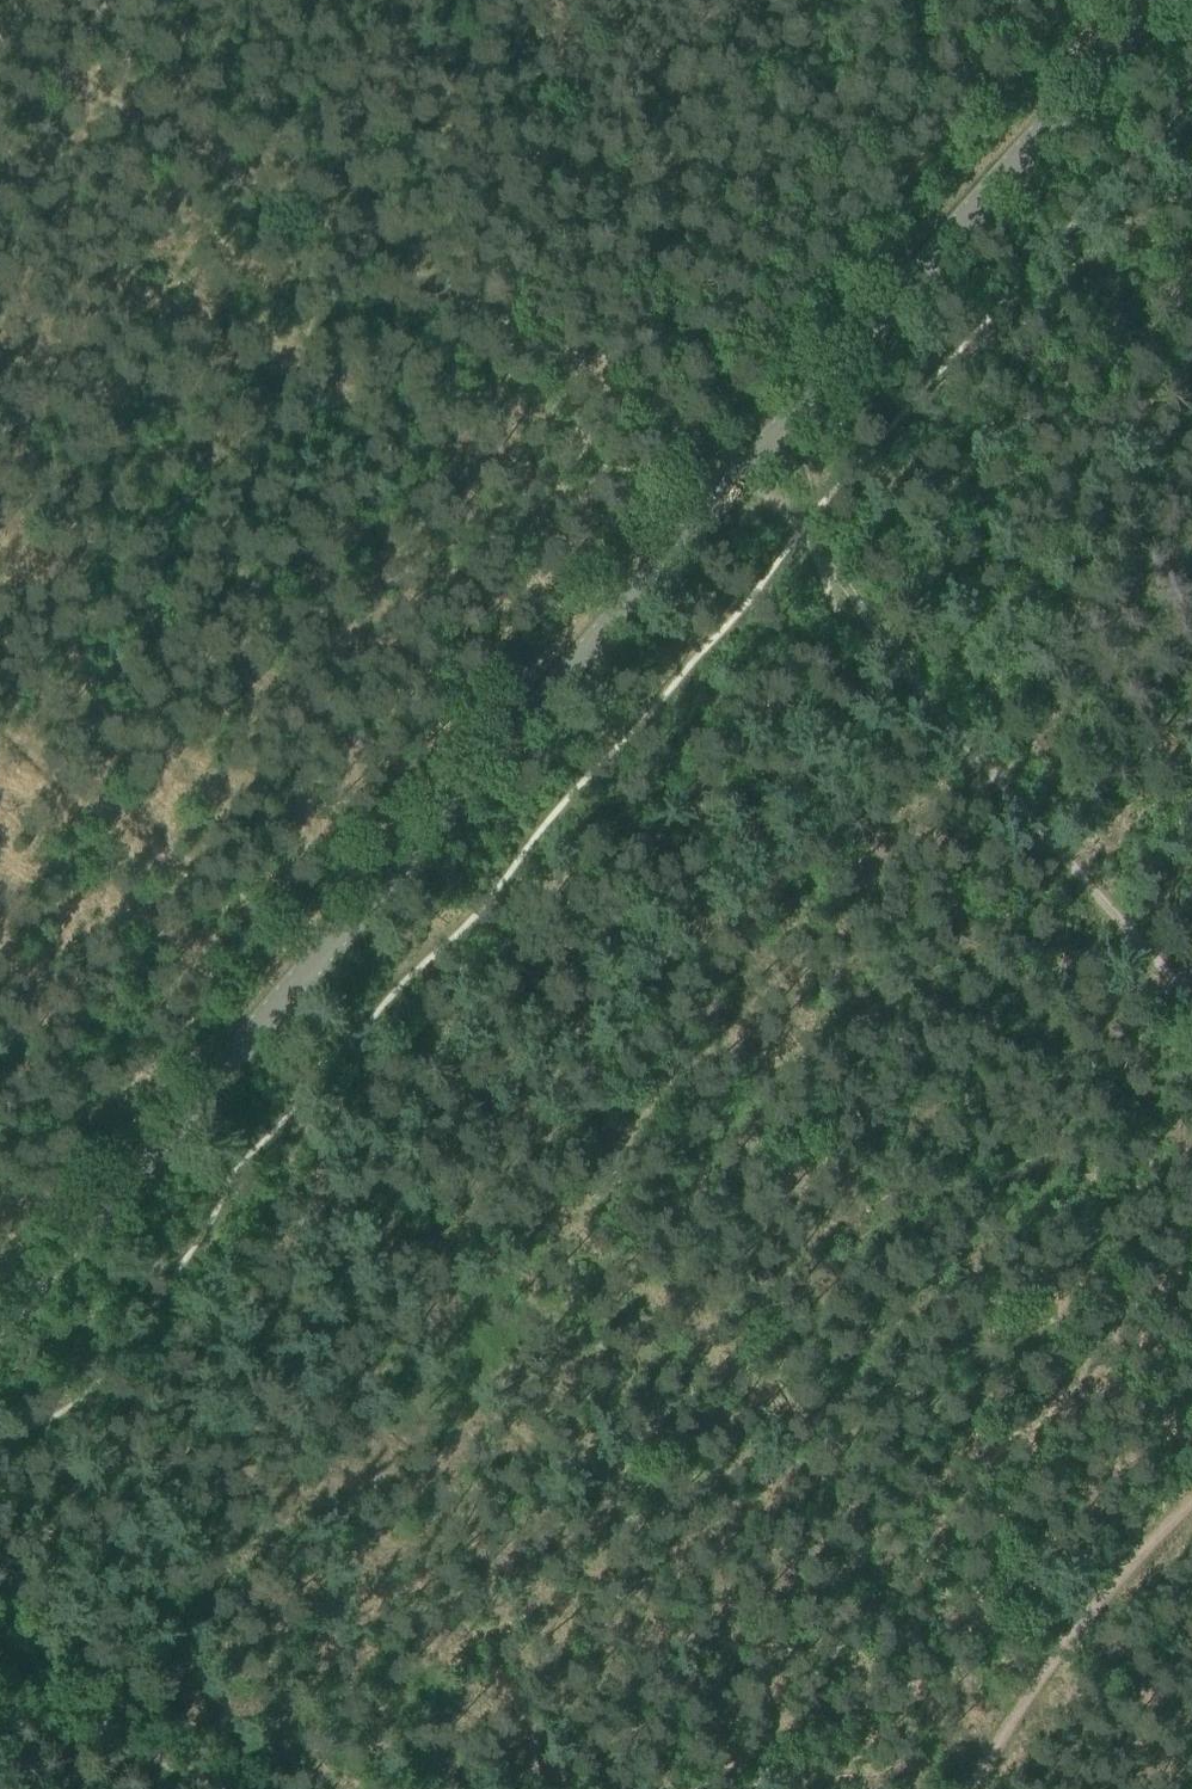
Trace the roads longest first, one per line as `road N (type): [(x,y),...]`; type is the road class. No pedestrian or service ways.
road 1 (secondary): [(0,1321),(642,601),(1154,0)]
road 2 (track): [(88,77),(722,417),(790,428),(802,536)]
road 3 (track): [(1191,995),(972,755),(802,536)]
road 4 (track): [(982,1788),(1006,1746),(1191,1506)]

